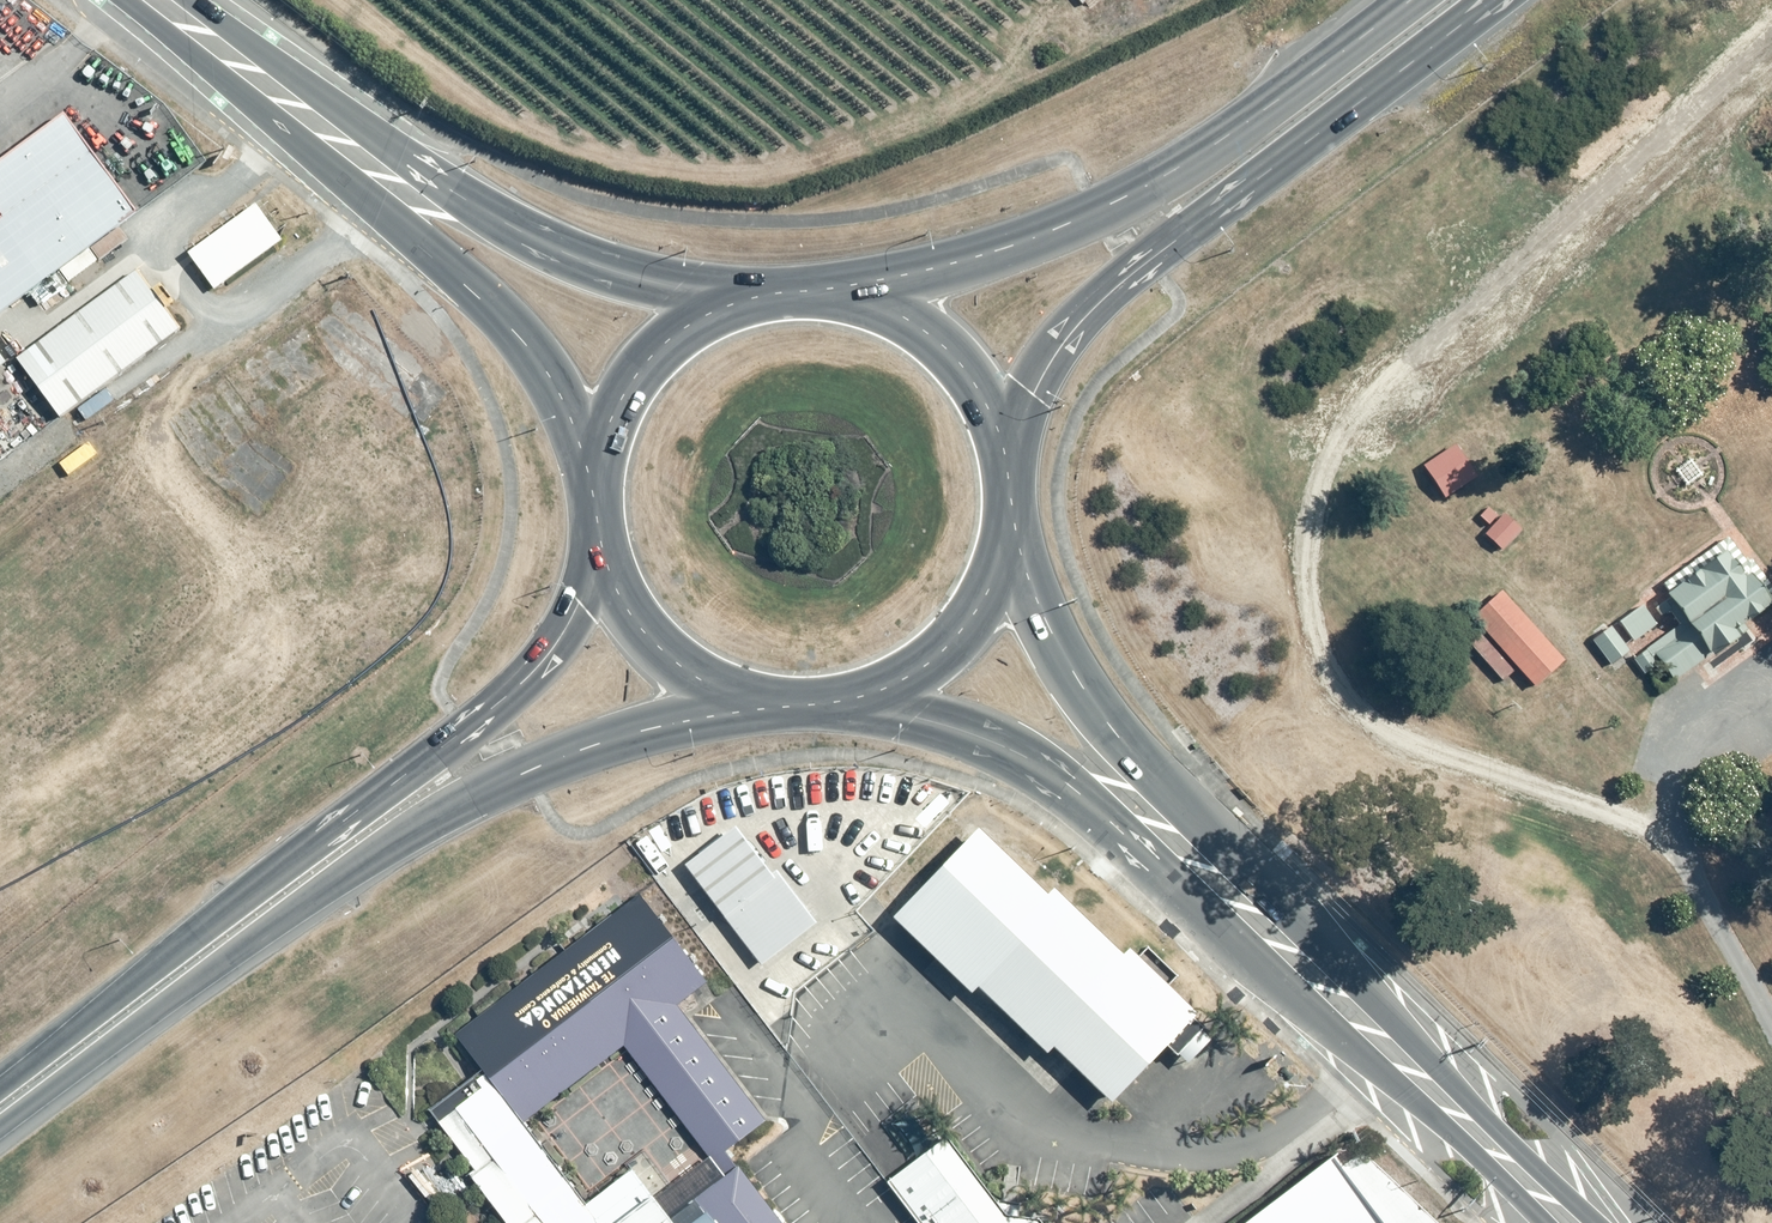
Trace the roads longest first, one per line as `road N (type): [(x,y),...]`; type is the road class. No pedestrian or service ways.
road 1 (trunk): [(783,708),(600,745),(472,799),(337,881),(0,1128)]
road 2 (trunk): [(0,1080),(508,695),(560,636),(600,546)]
road 3 (trunk): [(1496,0),(1107,292),(1053,355),(1005,471)]
road 4 (trunk): [(807,291),(968,259),(1098,212),(1265,111),(1413,0)]
road 5 (secondary): [(1564,1222),(1189,853)]
road 6 (secondary): [(595,497),(548,374),(487,307),(364,199),(282,102)]
road 7 (secondary): [(282,102),(544,245),(673,288),(744,300)]
road 8 (secondary): [(1009,500),(1025,577),(1046,625),(1189,853)]
road 9 (secondary): [(1189,853),(1019,754),(858,697)]
road 10 (trunk): [(807,291),(862,299),(942,346),(973,384),(1005,471)]
road 11 (trunk): [(1009,500),(989,585),(967,620),(937,655),(858,697)]
road 12 (trunk): [(595,497),(612,412),(633,379),(679,333),(744,300)]
road 13 (trunk): [(783,708),(711,686),(655,647),(631,619),(600,546)]
road 14 (secondary): [(282,102),(151,0)]

